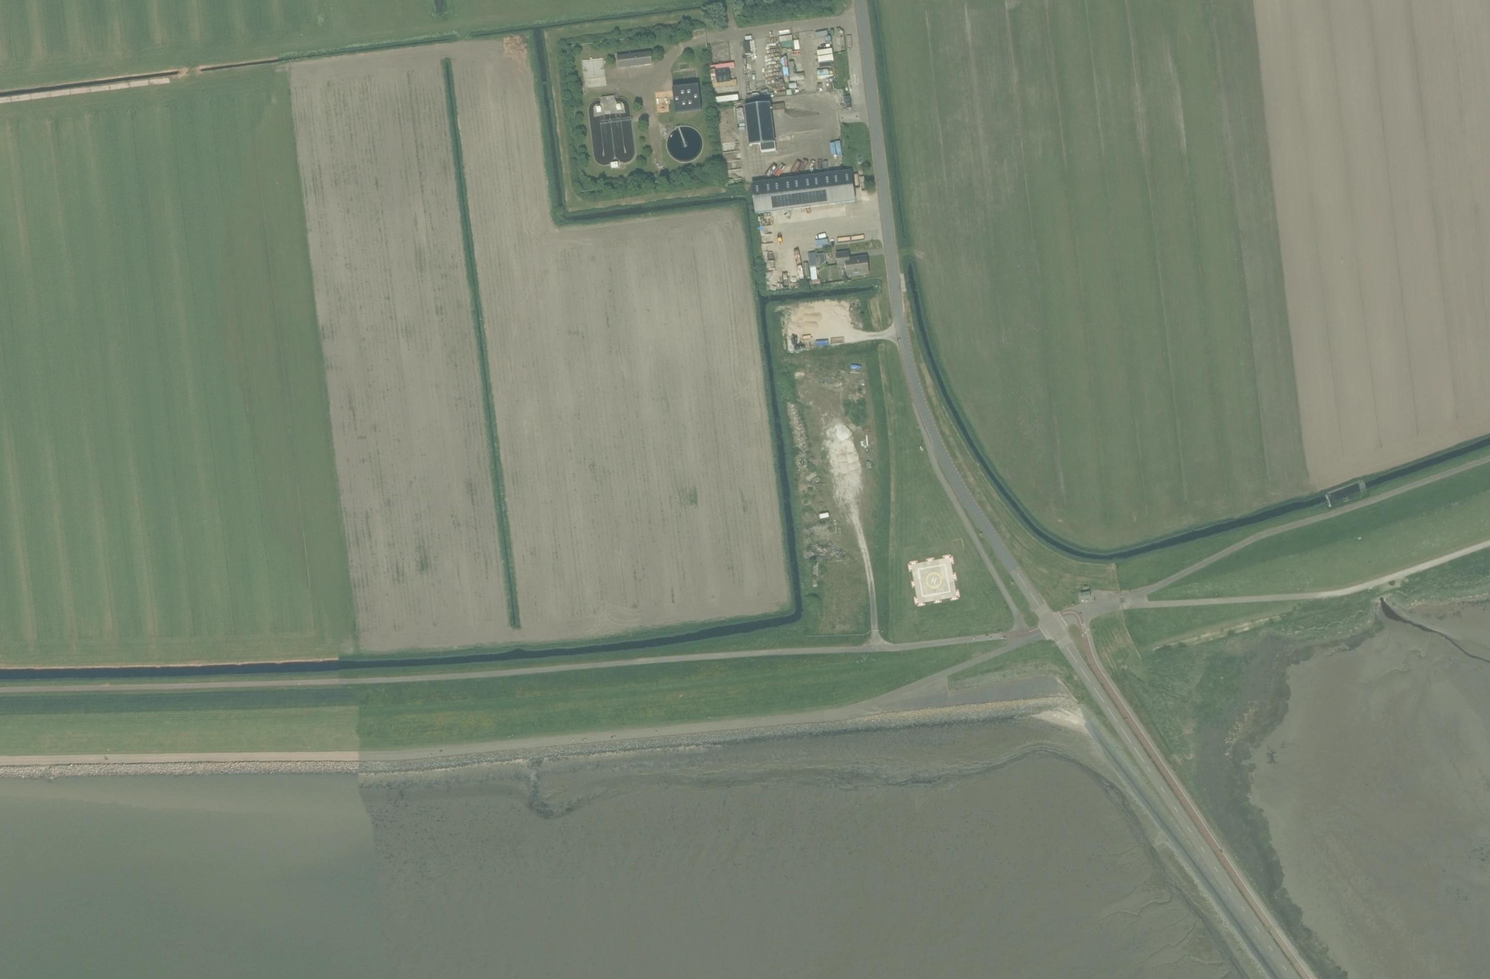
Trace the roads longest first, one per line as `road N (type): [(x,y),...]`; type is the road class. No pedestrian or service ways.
road 1 (tertiary): [(1053,628),(960,490),(915,387),(862,0)]
road 2 (tertiary): [(1293,978),(1053,628)]

